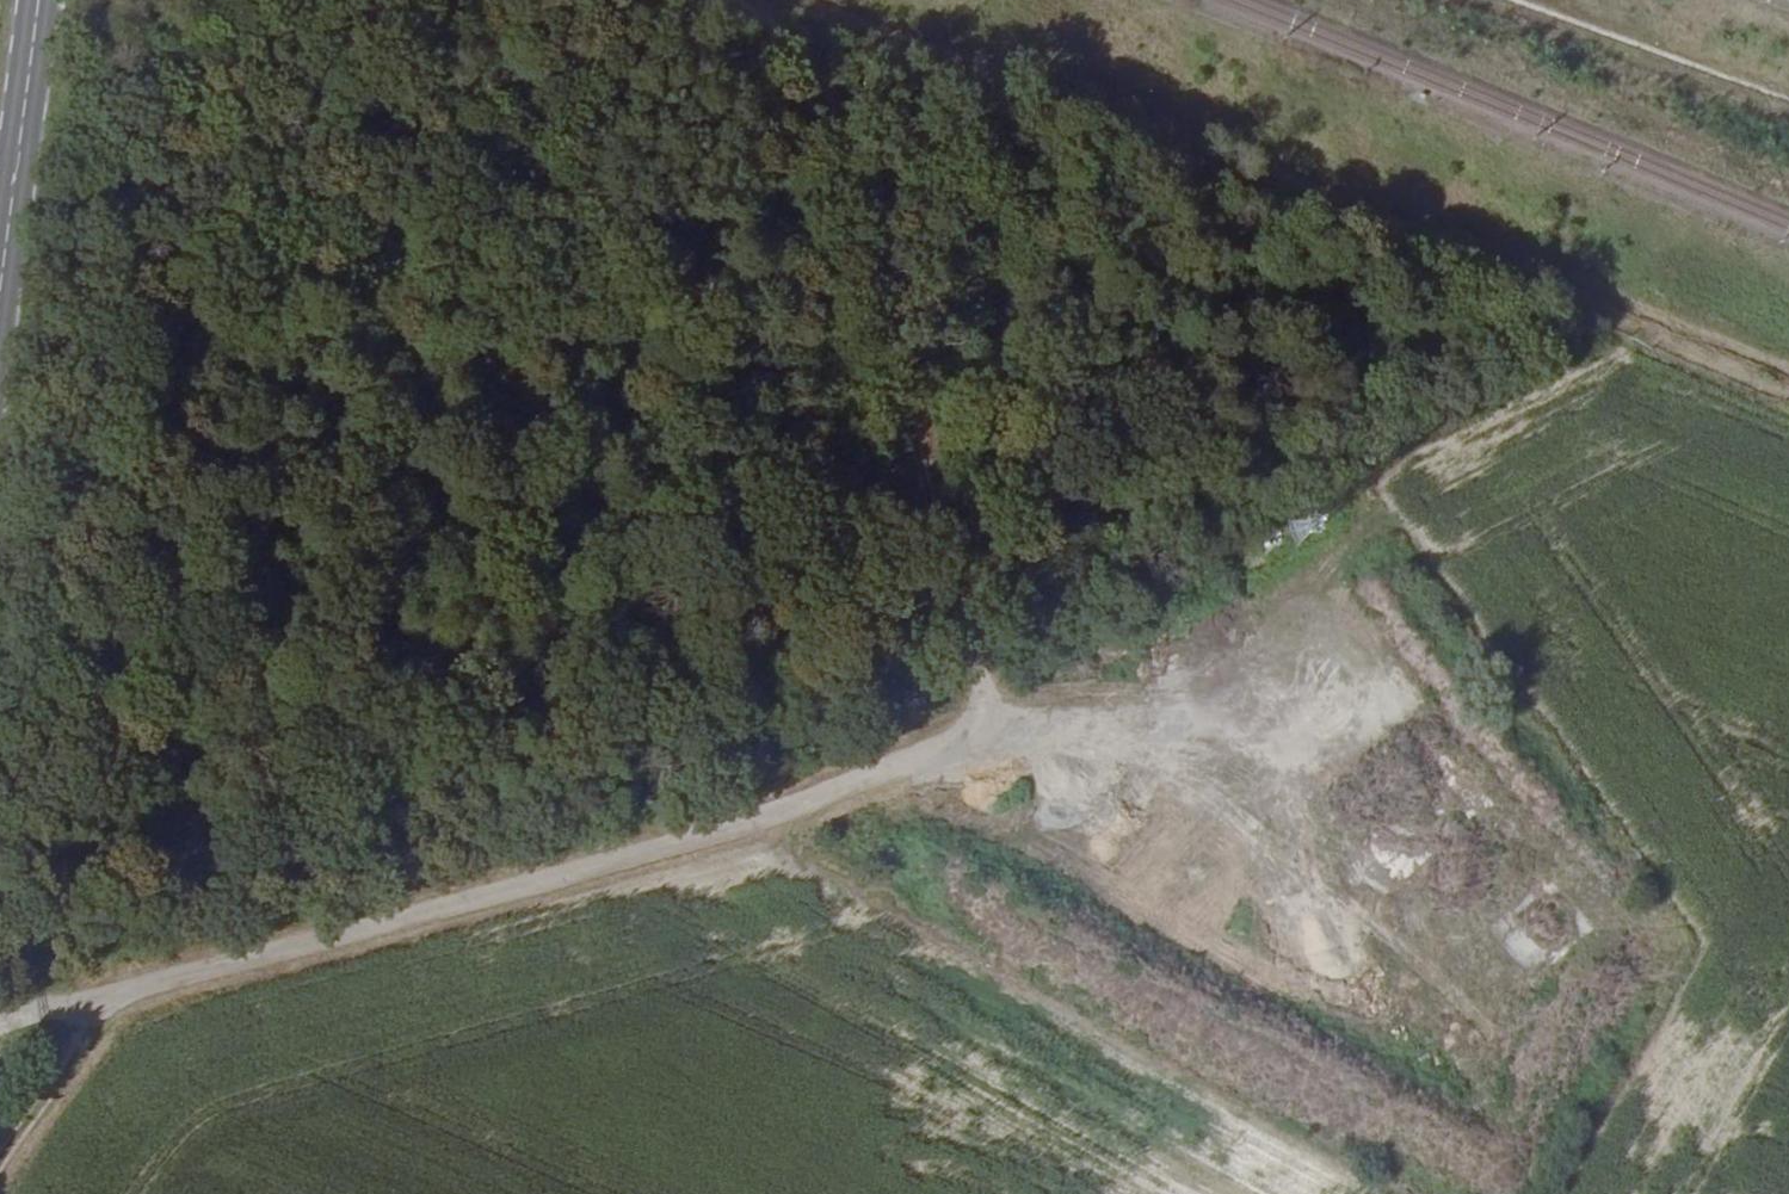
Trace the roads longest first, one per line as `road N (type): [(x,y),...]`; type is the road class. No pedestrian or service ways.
road 1 (unclassified): [(979,722),(917,761),(728,830),(0,1022)]
road 2 (track): [(730,0),(763,16),(820,81),(944,511),(981,674),(979,722)]
road 3 (primary): [(39,0),(0,293)]
road 4 (track): [(119,996),(0,1164)]

